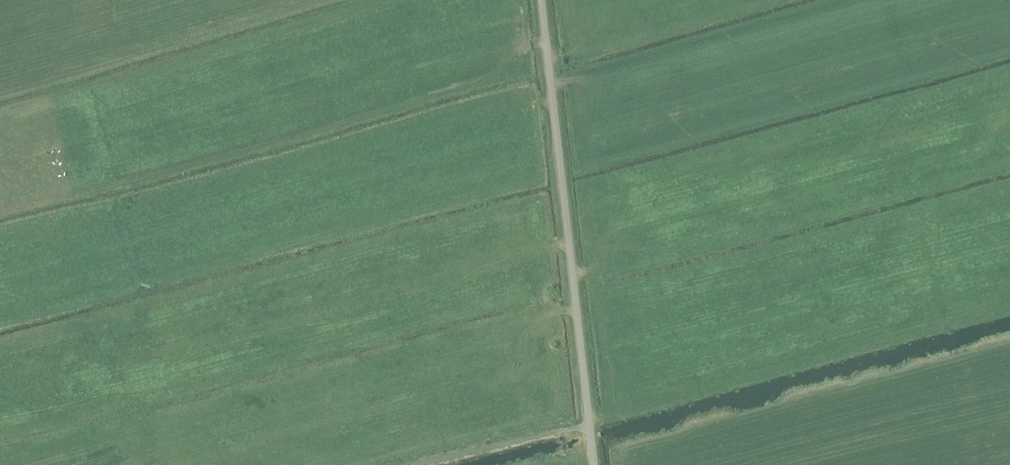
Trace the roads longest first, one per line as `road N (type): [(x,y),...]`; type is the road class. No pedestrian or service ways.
road 1 (unclassified): [(594,464),(540,0)]

